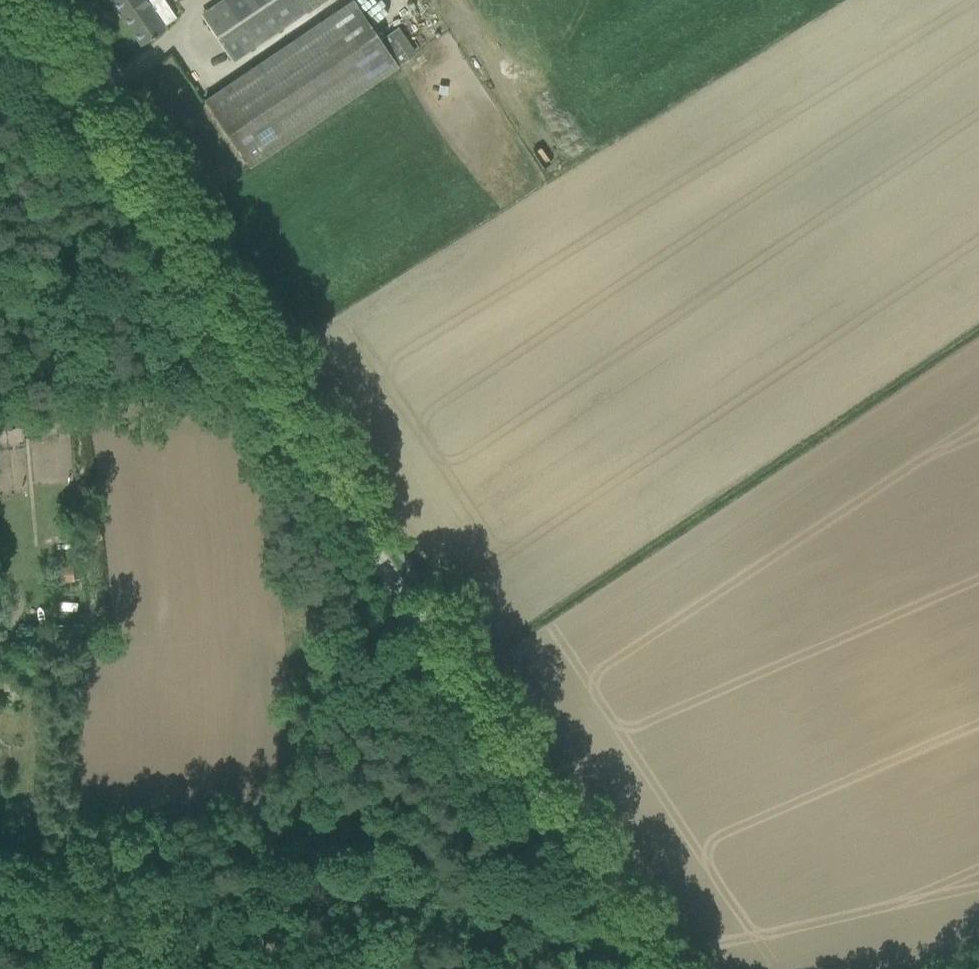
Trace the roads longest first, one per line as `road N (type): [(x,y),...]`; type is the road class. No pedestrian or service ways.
road 1 (unclassified): [(650,968),(18,0)]
road 2 (unclassified): [(267,968),(0,906)]

